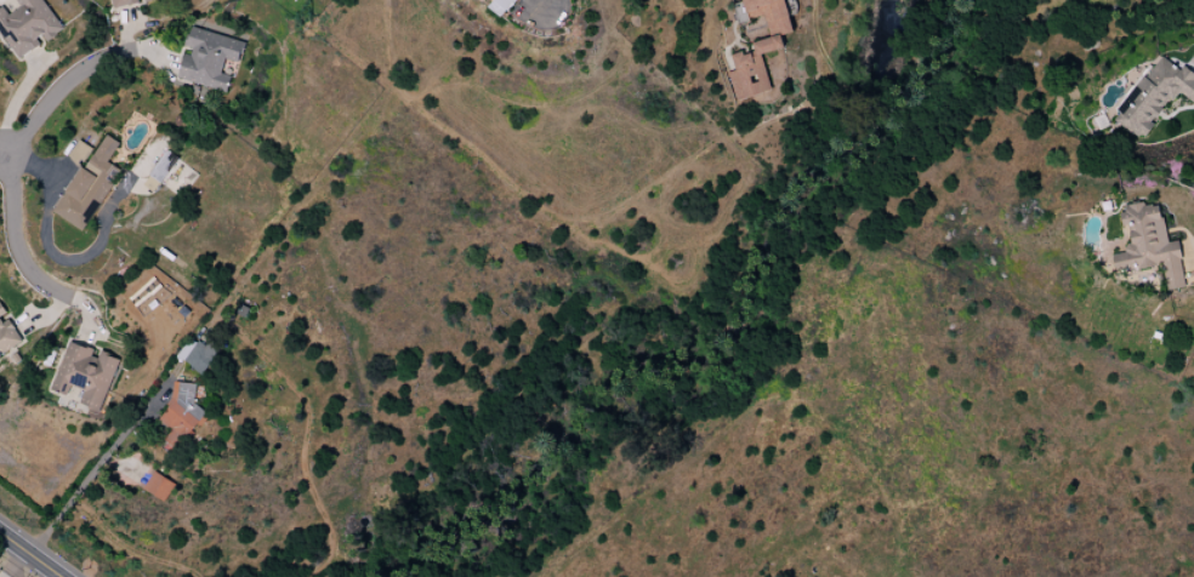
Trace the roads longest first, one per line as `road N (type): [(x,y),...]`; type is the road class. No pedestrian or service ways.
road 1 (residential): [(136,51),(87,68),(1,153),(22,263),(73,298)]

